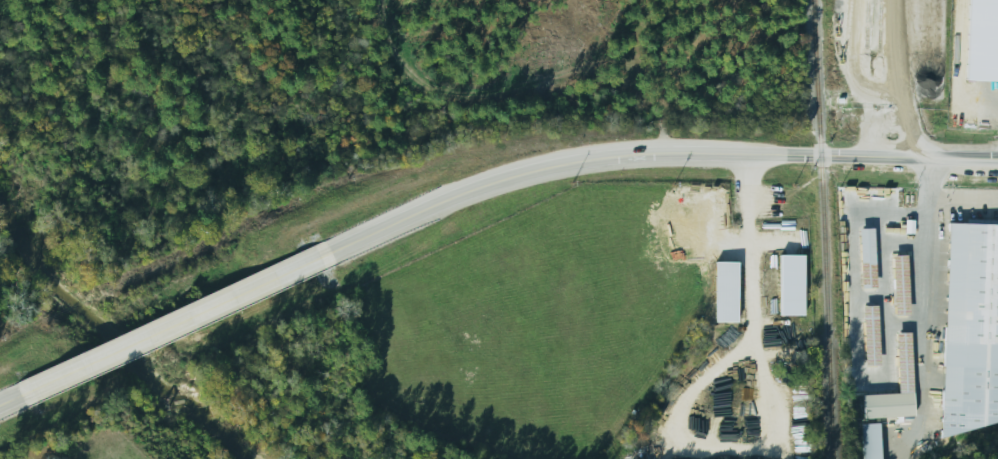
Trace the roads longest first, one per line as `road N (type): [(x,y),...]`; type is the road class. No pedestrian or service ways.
road 1 (secondary): [(333,249),(508,171),(579,154),(997,157)]
road 2 (secondary): [(30,388),(333,249)]

